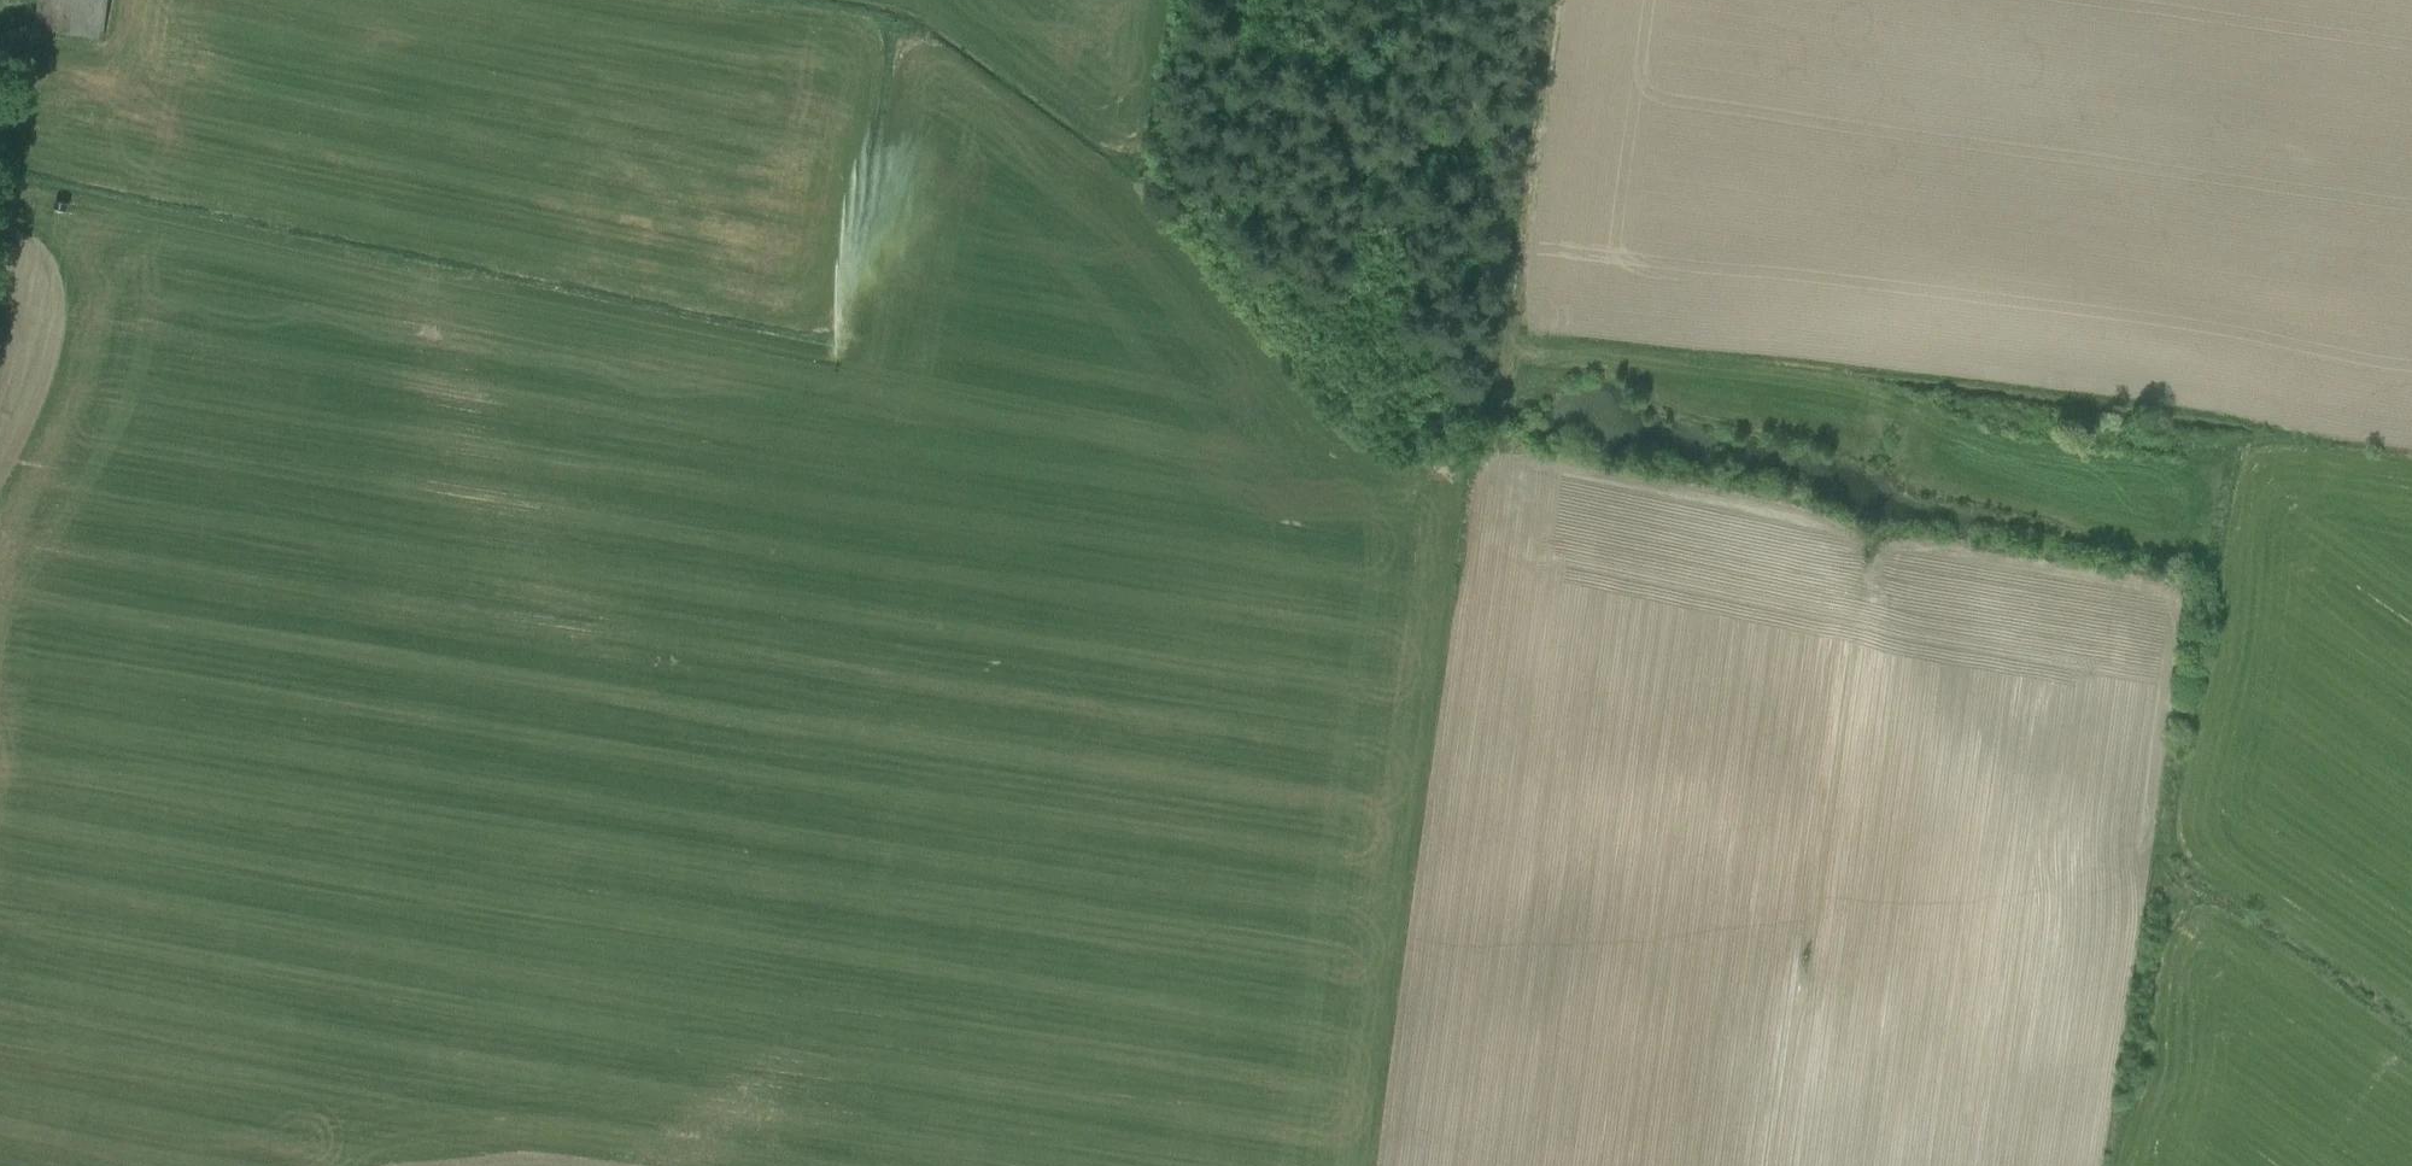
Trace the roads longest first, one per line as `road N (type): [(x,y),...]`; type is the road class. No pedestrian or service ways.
road 1 (track): [(1552,0),(1487,450)]

